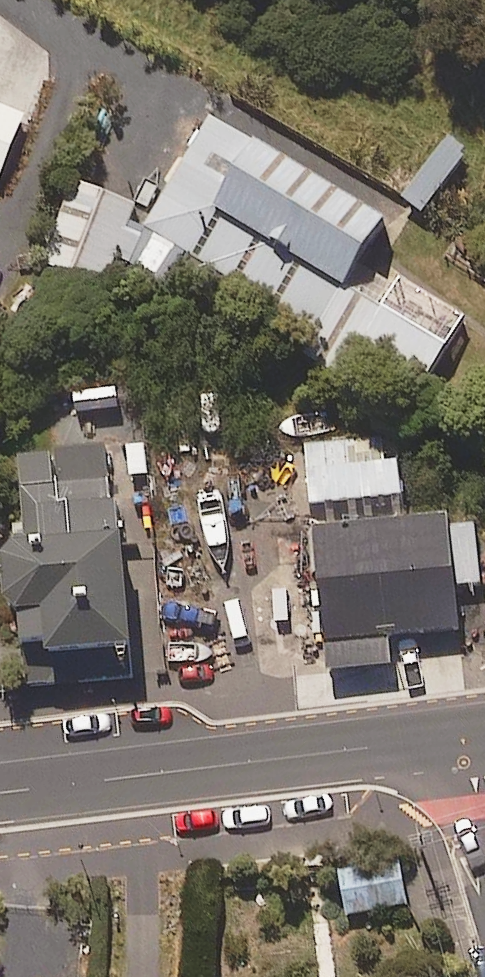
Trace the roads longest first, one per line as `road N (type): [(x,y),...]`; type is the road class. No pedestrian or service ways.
road 1 (secondary): [(448,738),(0,792)]
road 2 (unclassified): [(448,738),(484,864)]

